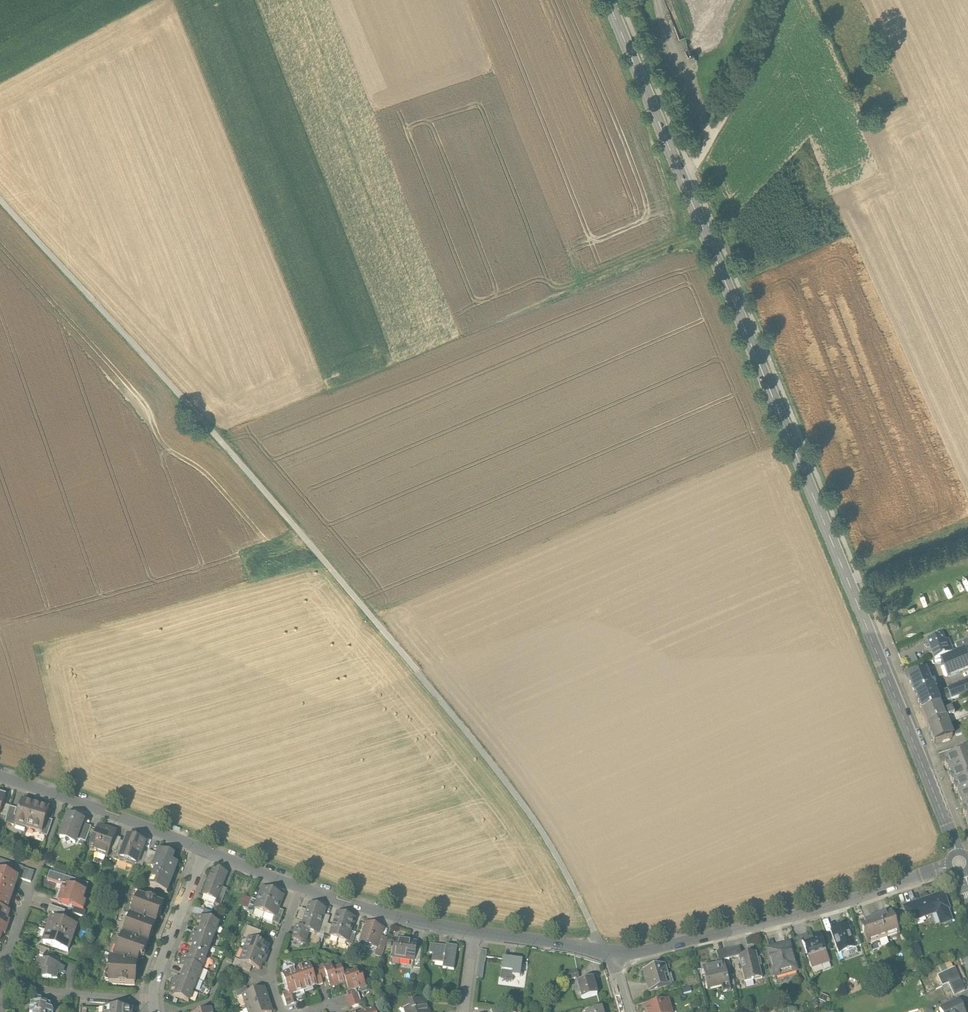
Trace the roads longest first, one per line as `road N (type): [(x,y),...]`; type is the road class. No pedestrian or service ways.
road 1 (track): [(0,196),(224,441),(489,756),(558,857),(597,948)]
road 2 (secondary): [(607,0),(959,861)]
road 3 (tertiary): [(959,861),(771,919),(611,950)]
road 4 (tertiary): [(205,849),(0,774)]
road 5 (track): [(778,0),(726,113),(692,172),(681,176)]
road 6 (tertiary): [(477,929),(300,886)]
road 7 (residential): [(205,849),(156,994)]
road 8 (residential): [(15,987),(156,994)]
road 9 (tertiary): [(611,950),(477,929)]

